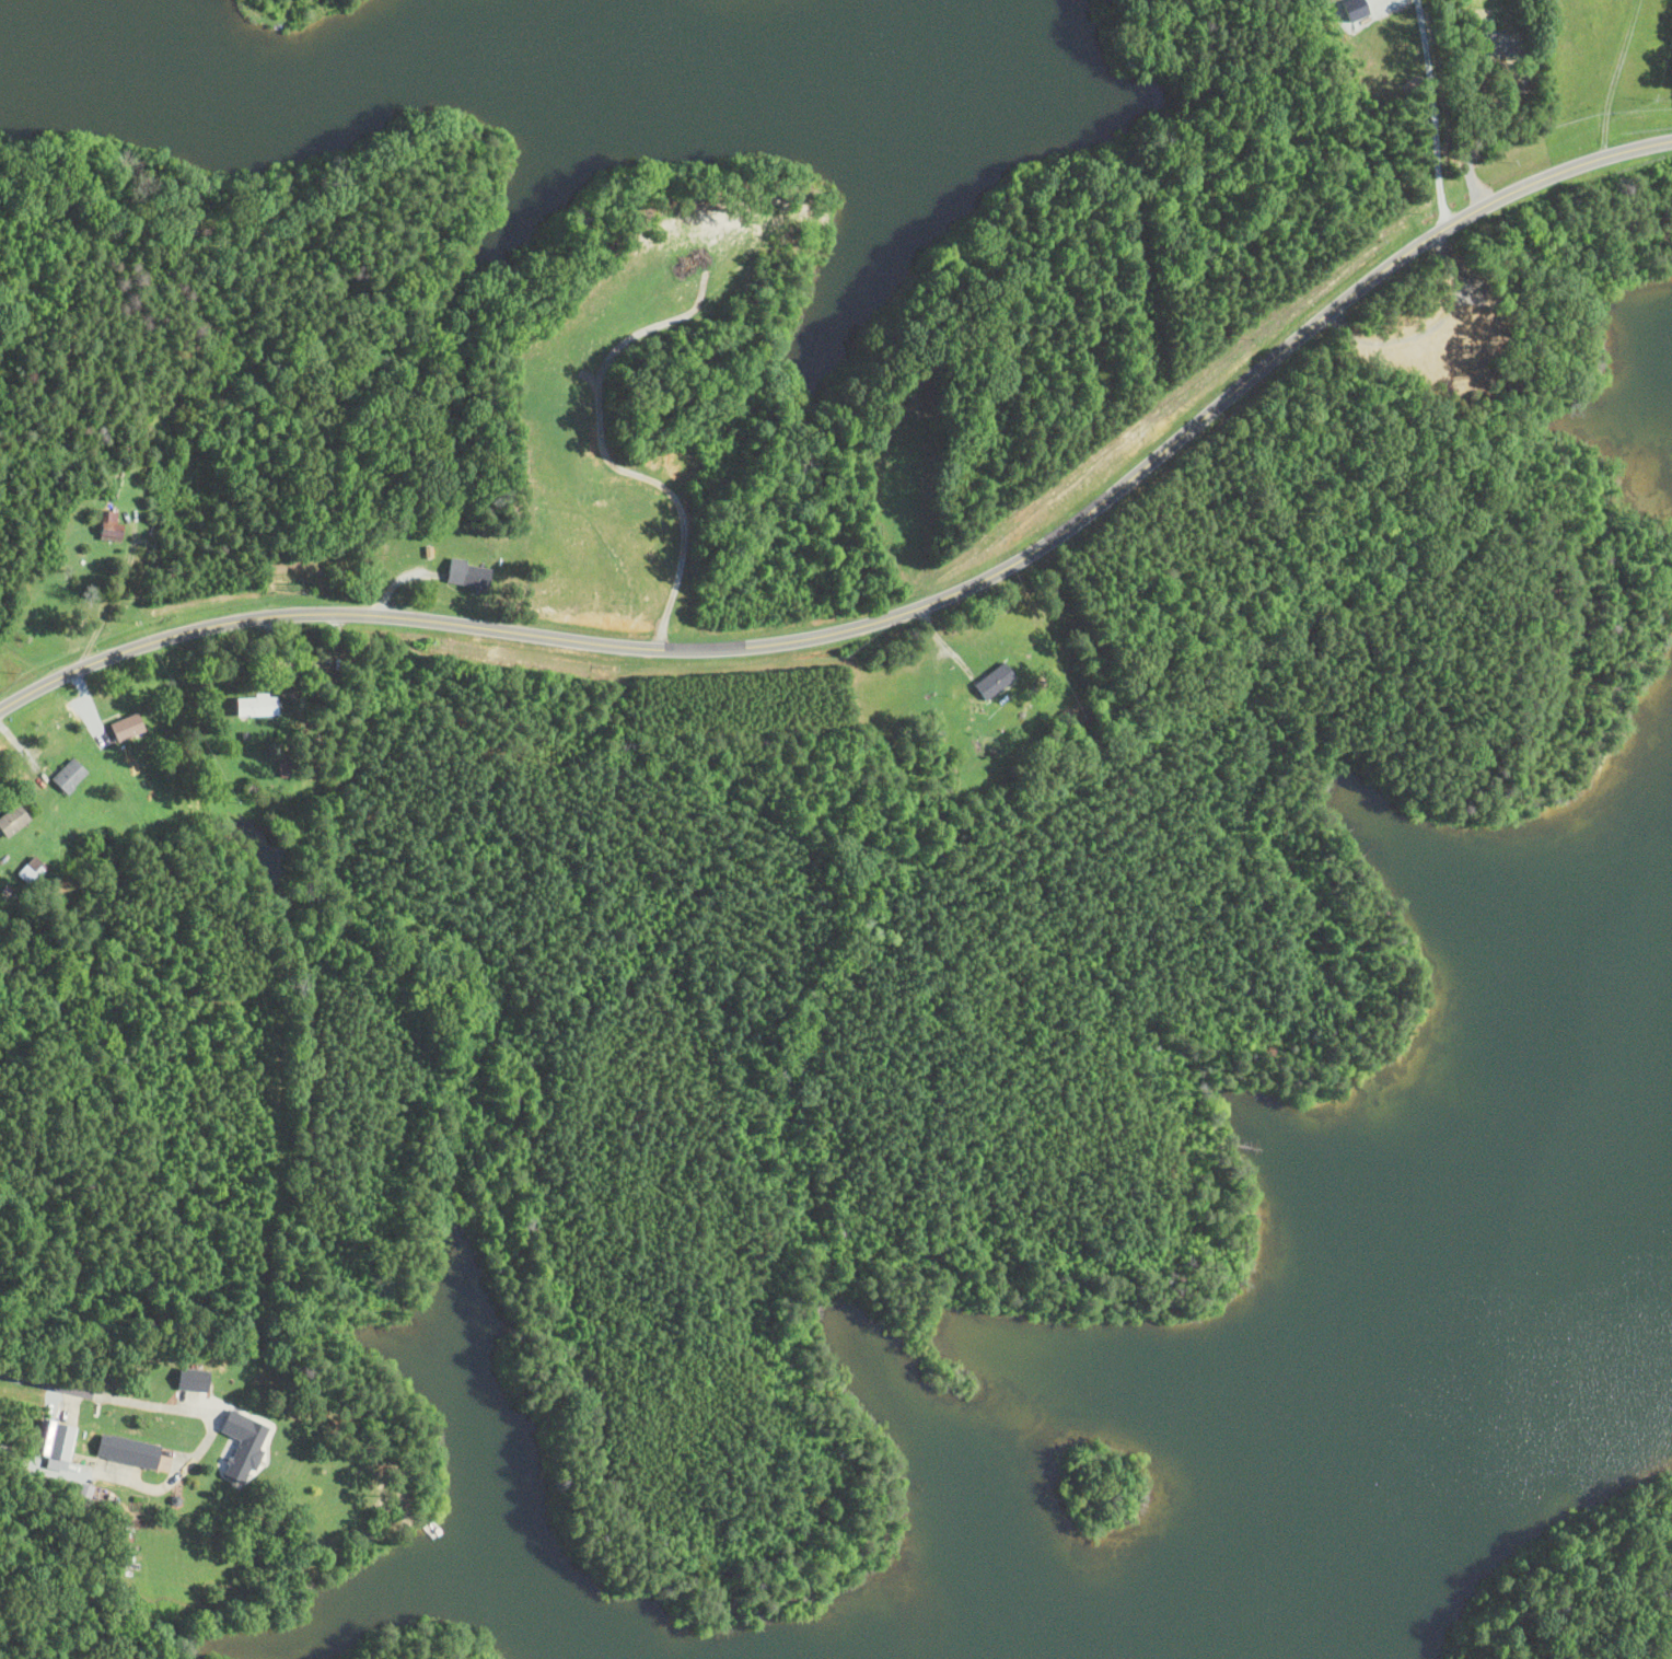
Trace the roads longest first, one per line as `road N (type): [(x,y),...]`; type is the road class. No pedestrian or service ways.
road 1 (tertiary): [(1671,142),(1546,178),(1452,222),(1335,306),(1045,550),(918,612),(790,646),(658,652),(320,616),(177,638),(60,677),(0,712)]
road 2 (residential): [(658,652),(684,526),(653,476)]

